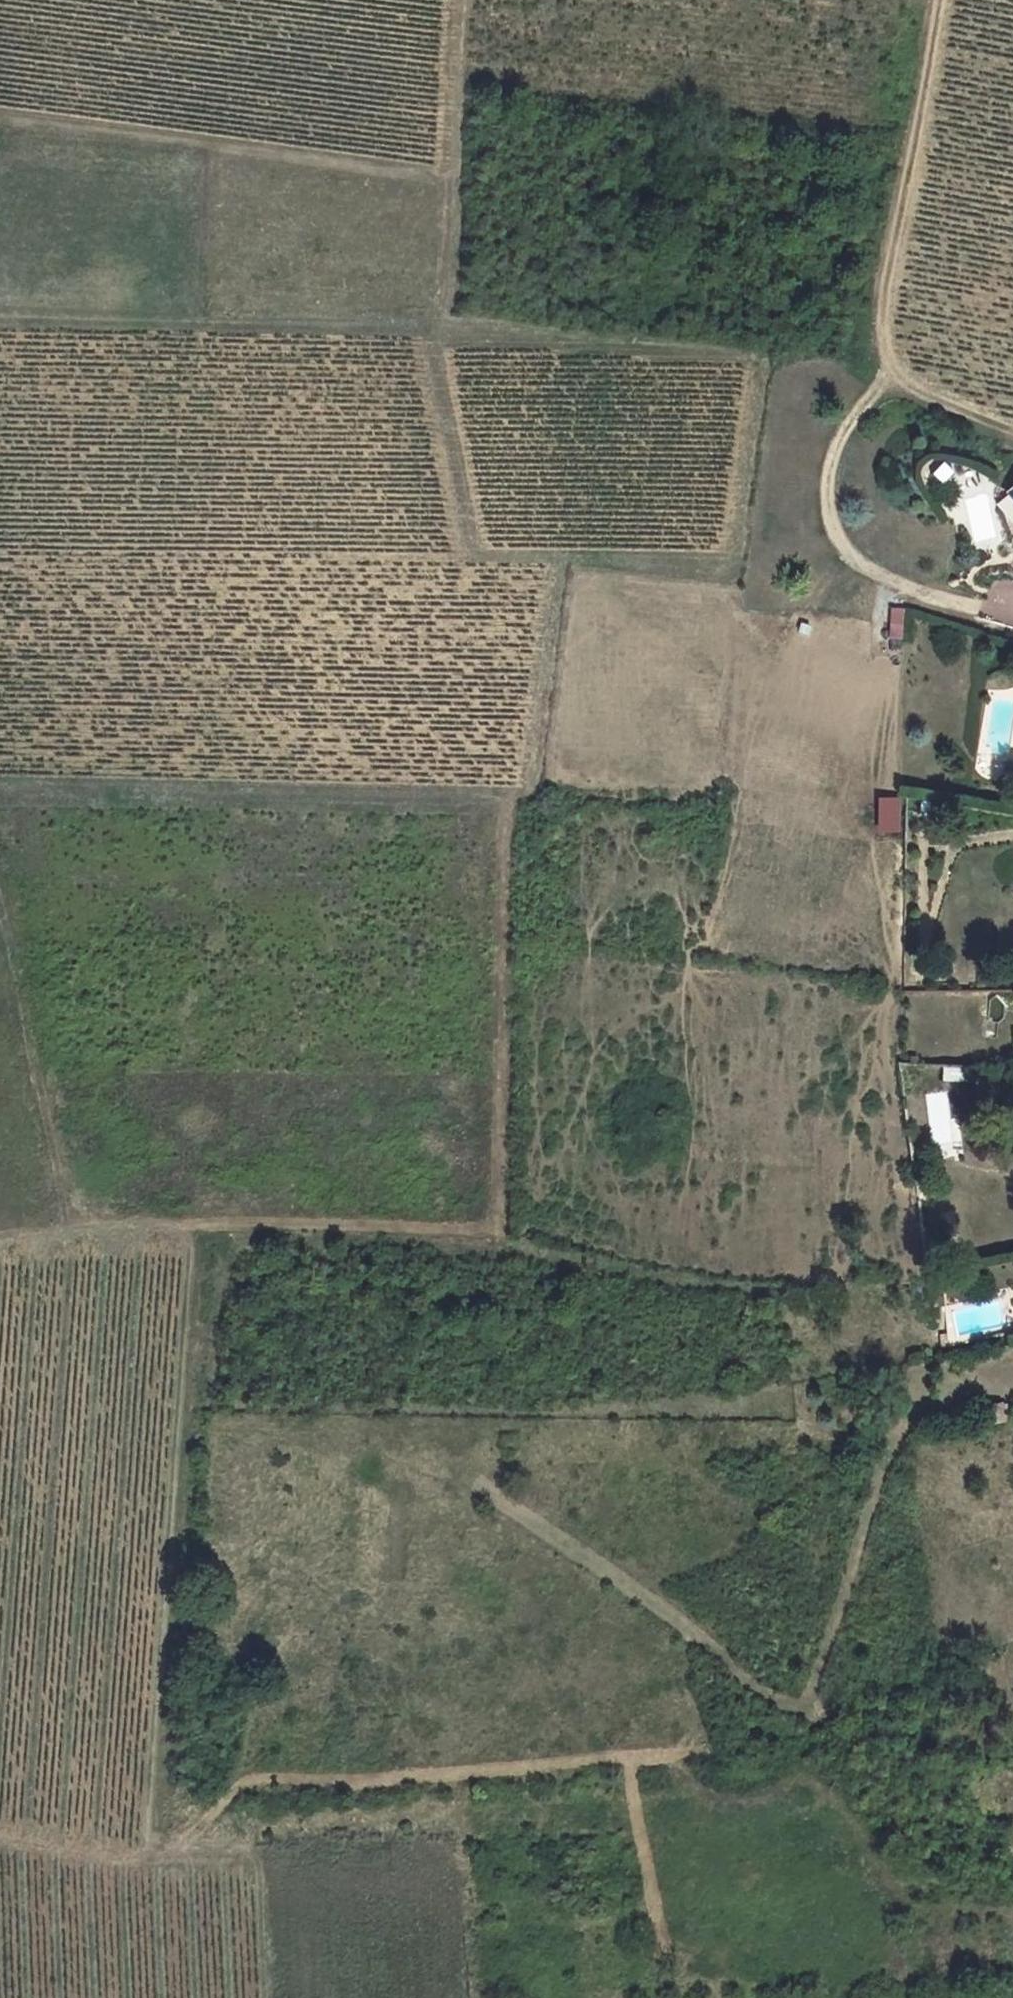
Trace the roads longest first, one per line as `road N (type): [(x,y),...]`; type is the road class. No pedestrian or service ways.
road 1 (track): [(454,0),(443,322),(0,324)]
road 2 (track): [(977,610),(878,576),(840,543),(828,487),(844,440),(883,377),(881,337),(941,0)]

